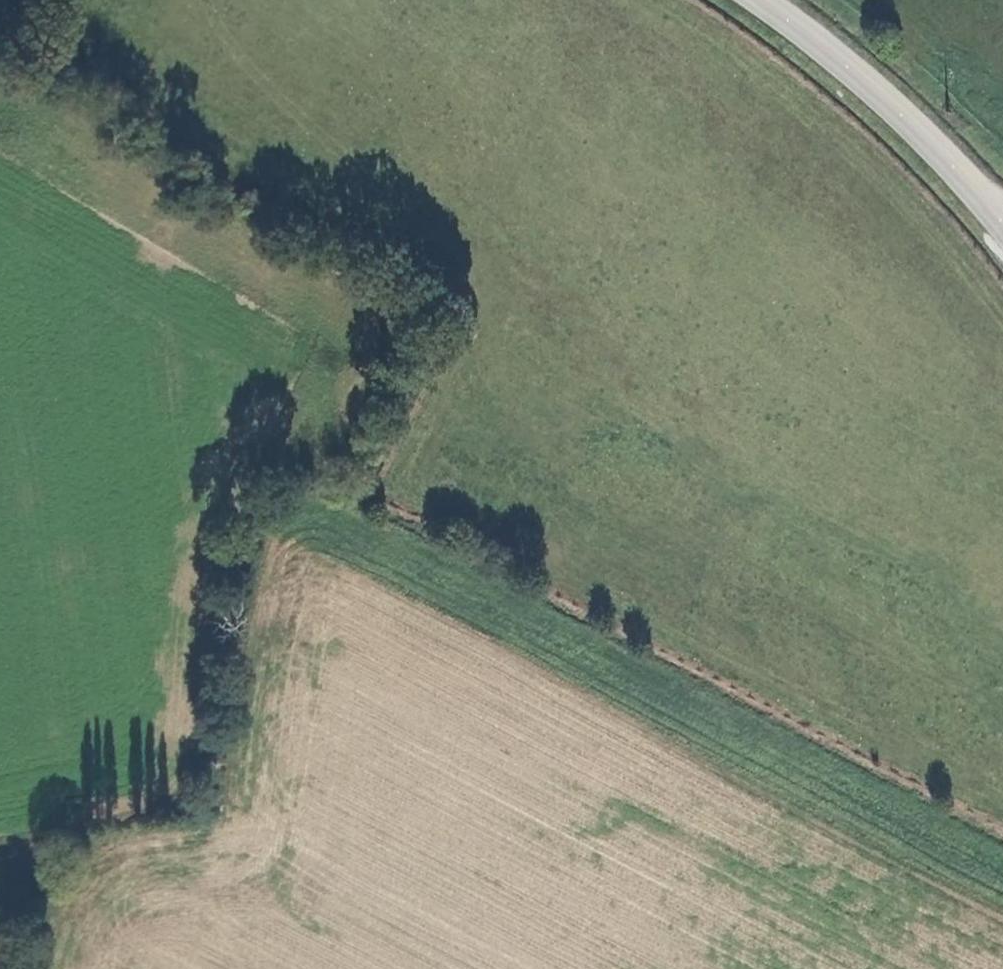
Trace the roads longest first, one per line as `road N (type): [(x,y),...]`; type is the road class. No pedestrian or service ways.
road 1 (tertiary): [(759,0),(806,30),(941,156),(1002,227)]

